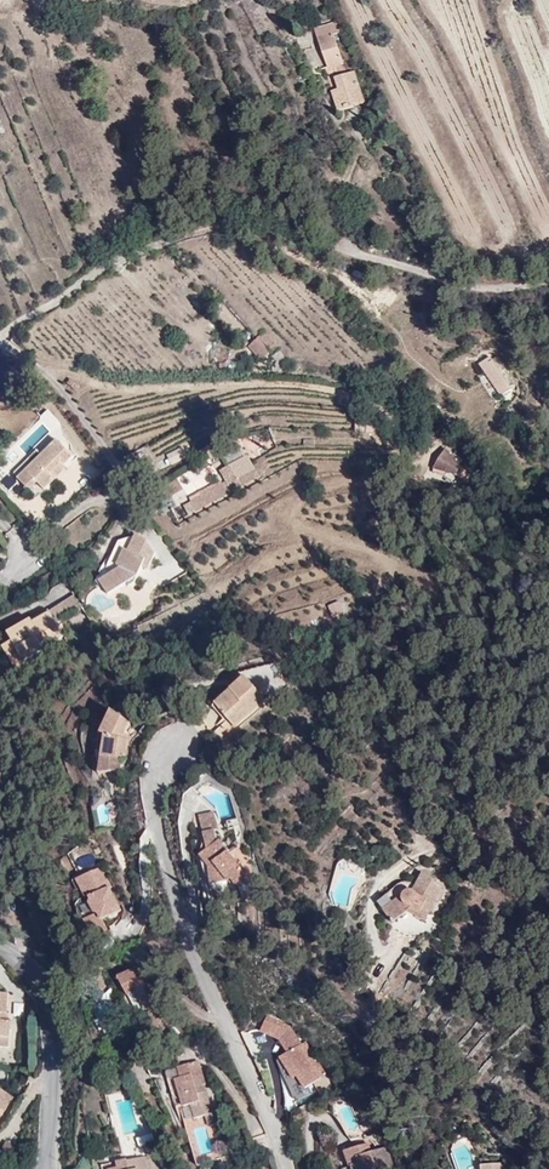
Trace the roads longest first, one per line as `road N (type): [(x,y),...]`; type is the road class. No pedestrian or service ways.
road 1 (residential): [(286,1168),(279,1134),(193,937),(162,792),(175,743)]
road 2 (residential): [(0,947),(18,953),(43,984),(59,1054),(50,1168)]

